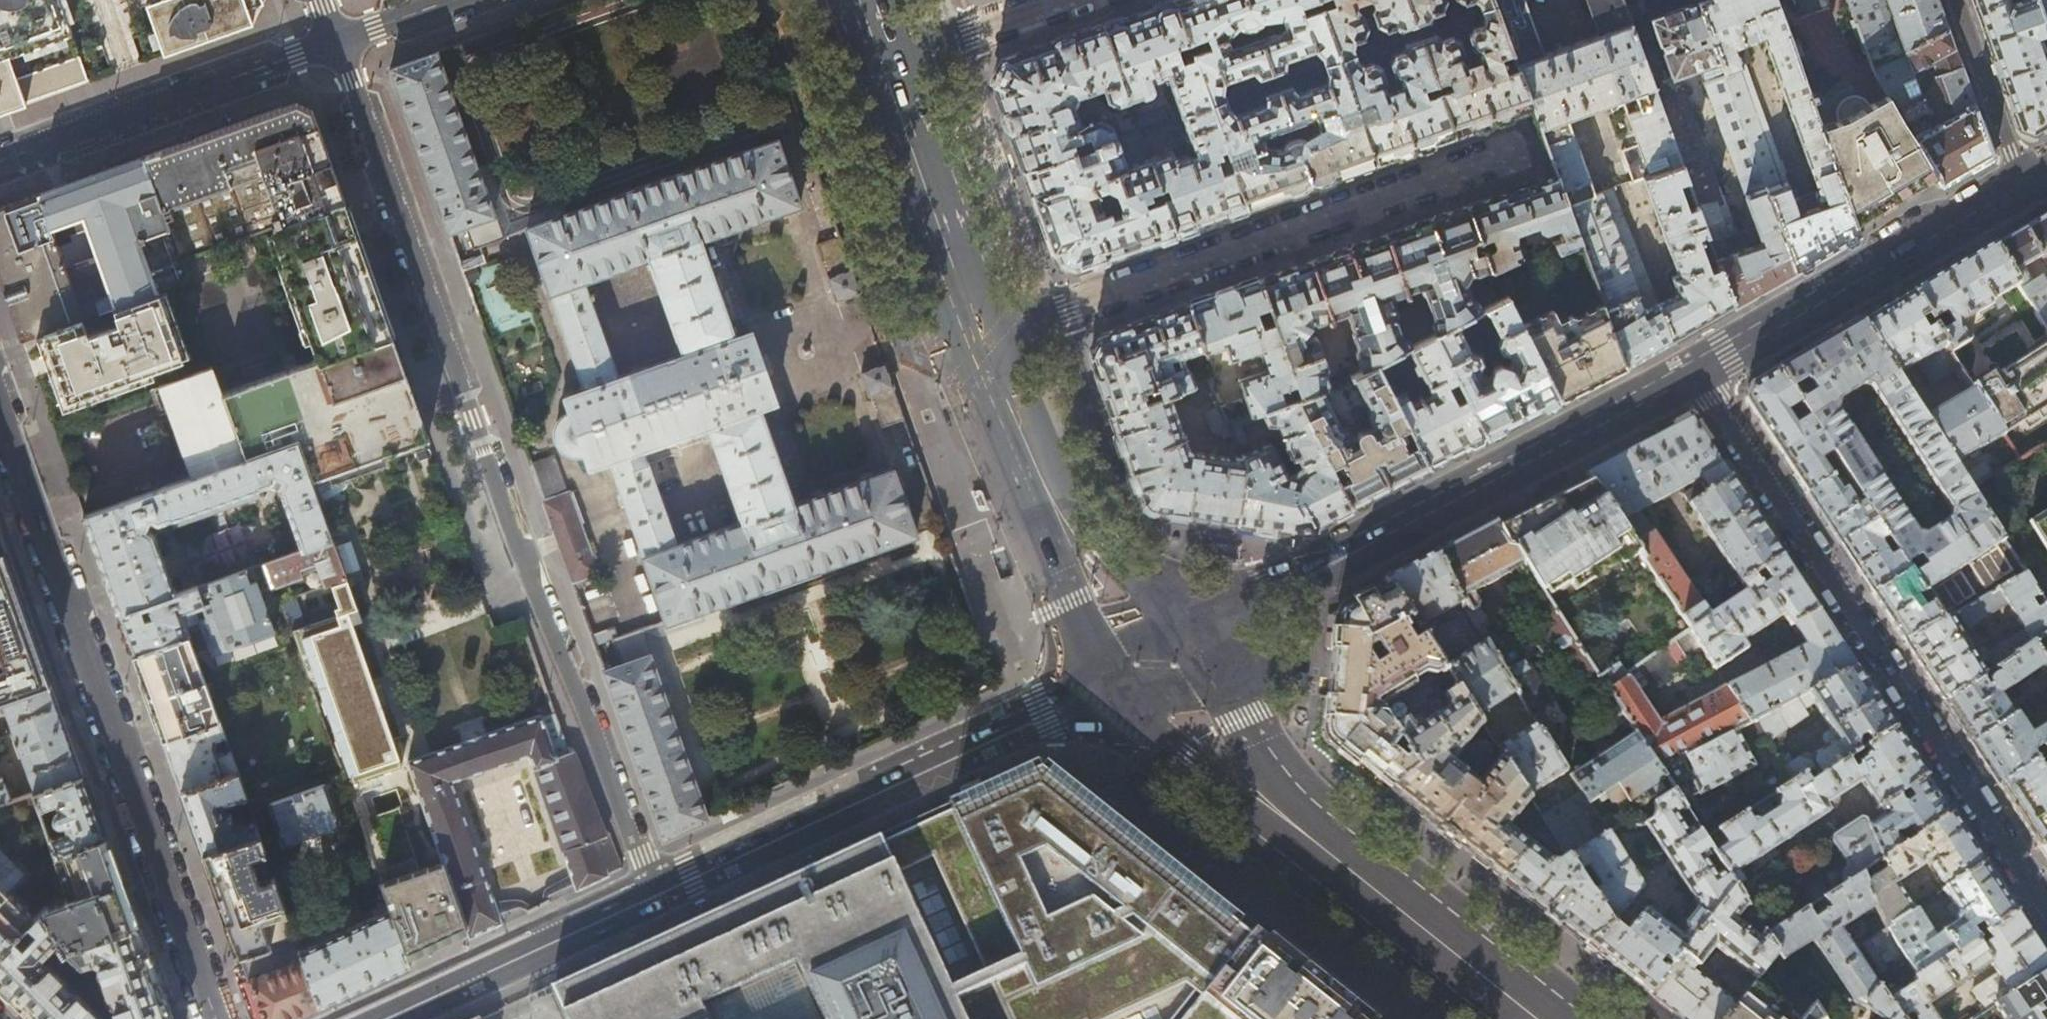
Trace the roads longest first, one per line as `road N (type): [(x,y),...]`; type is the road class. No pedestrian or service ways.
road 1 (residential): [(655,894),(335,41)]
road 2 (residential): [(0,411),(215,1018)]
road 3 (residential): [(1696,372),(2046,907)]
road 4 (residential): [(977,340),(1531,147)]
road 5 (secondary): [(1696,372),(1193,640)]
road 6 (secondary): [(1108,687),(655,894)]
road 7 (secondary): [(2024,184),(1696,372)]
road 8 (tertiary): [(0,159),(335,41)]
road 9 (primary): [(1264,798),(1537,1018)]
road 10 (secondary): [(655,894),(383,1018)]
road 11 (primary): [(887,62),(977,340)]
road 12 (primary): [(977,340),(1056,526)]
road 13 (residential): [(2024,184),(1957,0)]
road 14 (primary): [(1108,687),(1146,725),(1264,798)]
road 15 (residential): [(887,62),(1066,0)]
road 16 (primary): [(1193,640),(1056,526)]
road 17 (primary): [(1264,798),(1193,640)]
road 18 (primary): [(1056,526),(1075,612),(1108,687)]
road 19 (tertiary): [(335,41),(450,0)]

